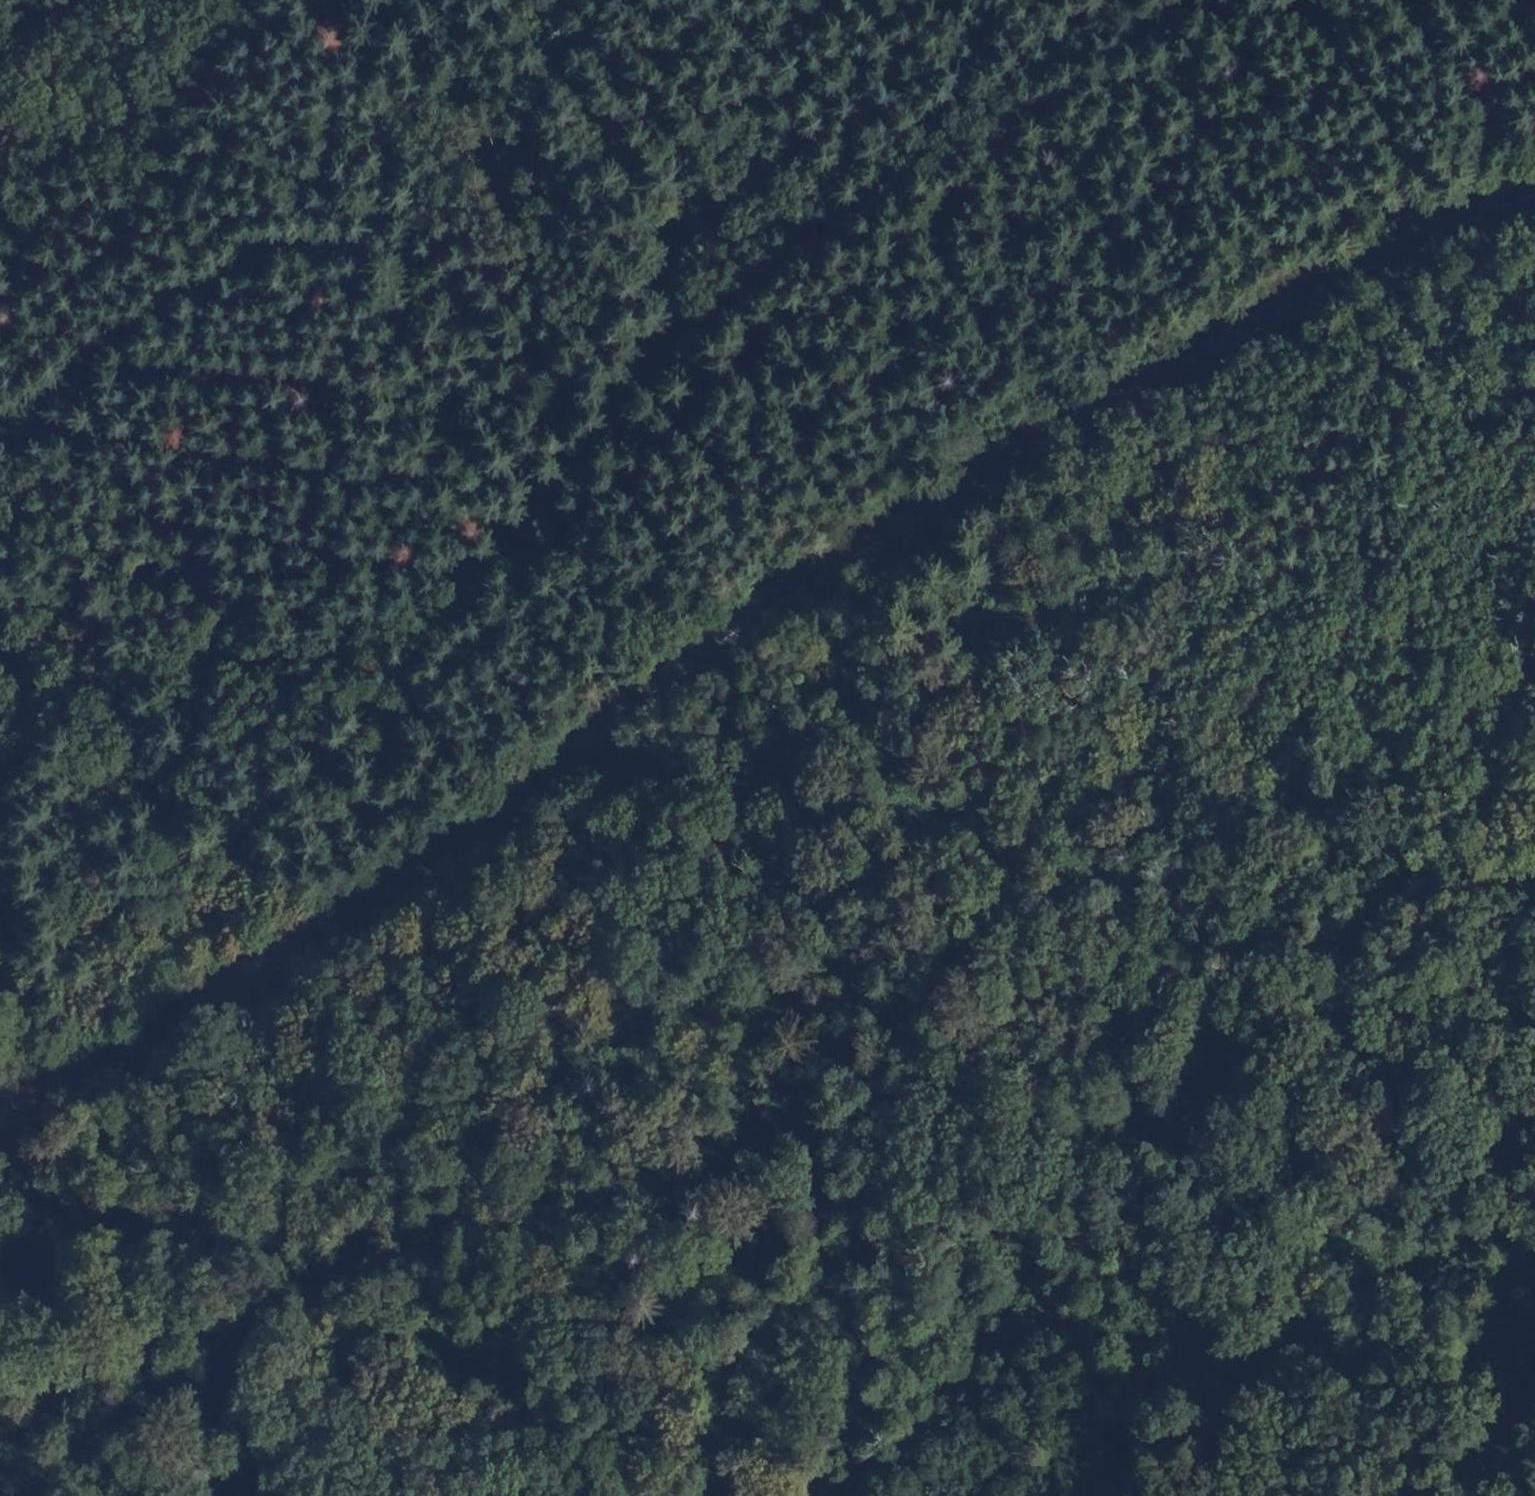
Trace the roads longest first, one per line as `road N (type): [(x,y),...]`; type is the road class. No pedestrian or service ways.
road 1 (tertiary): [(0,1141),(88,1115),(782,625),(1416,263),(1534,224)]
road 2 (track): [(665,366),(361,729),(88,938),(0,967)]
road 3 (track): [(1534,785),(1352,1200),(1189,1495)]

